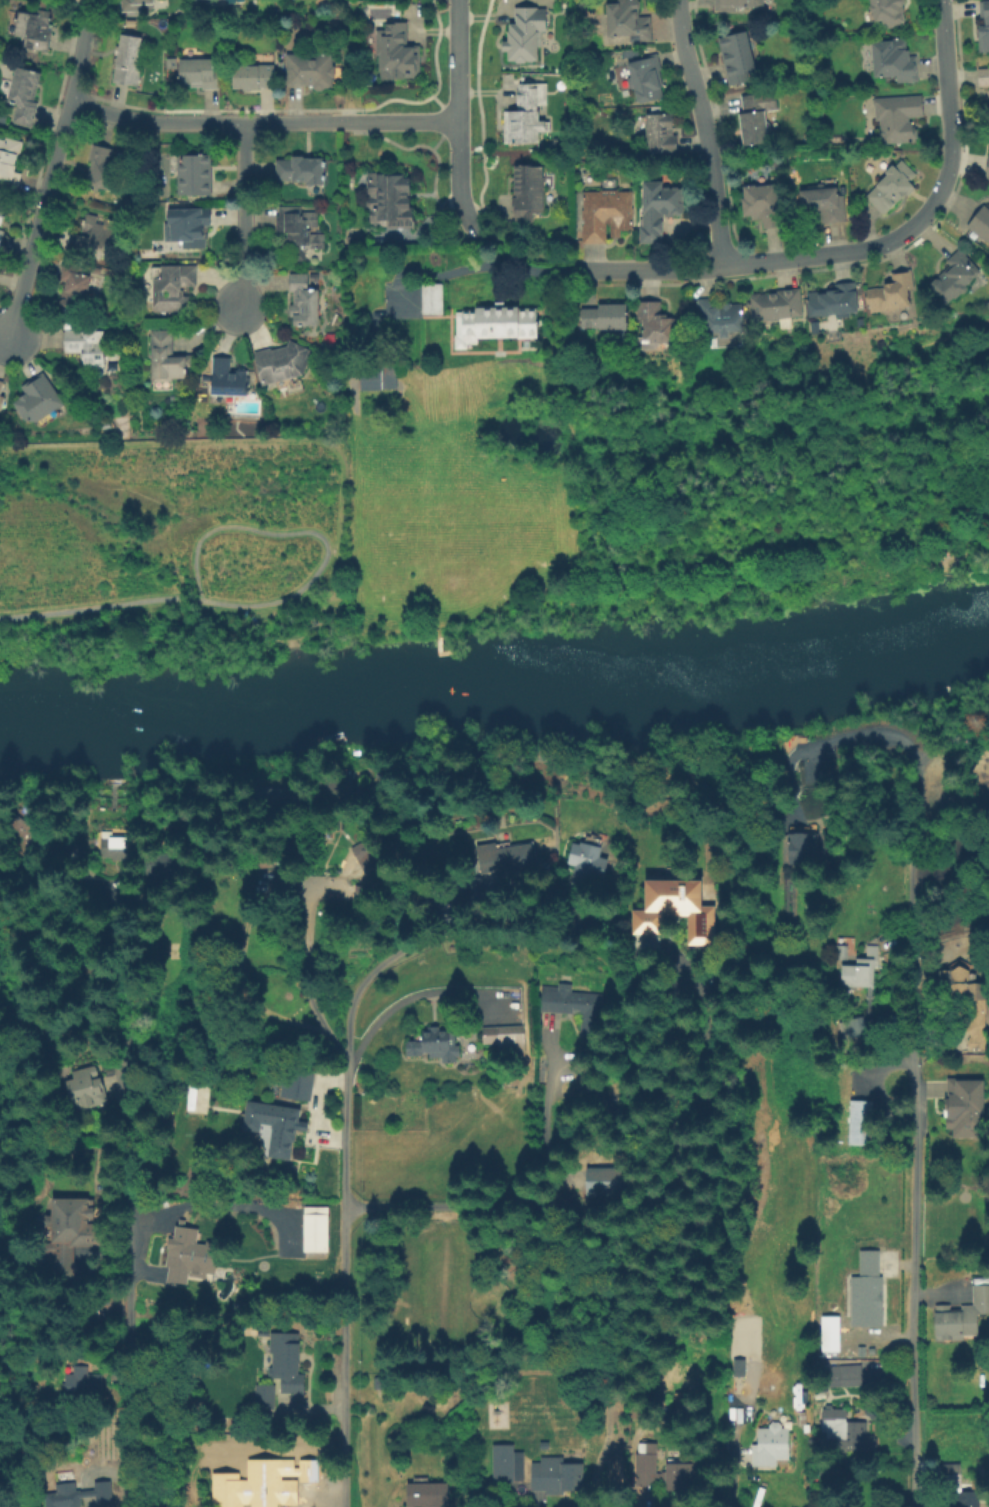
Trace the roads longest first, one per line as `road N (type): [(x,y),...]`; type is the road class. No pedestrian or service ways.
road 1 (residential): [(0,866),(94,867),(121,887),(126,902),(133,971),(131,1506)]
road 2 (residential): [(942,0),(950,162),(933,204),(902,235),(858,252),(691,271),(575,272)]
road 3 (residential): [(458,123),(164,124),(71,103)]
road 4 (residential): [(7,333),(82,59),(87,0)]
road 5 (residential): [(676,0),(711,158),(722,267)]
road 6 (residential): [(476,238),(460,195),(457,0)]
road 7 (residential): [(243,124),(244,276),(235,314)]

